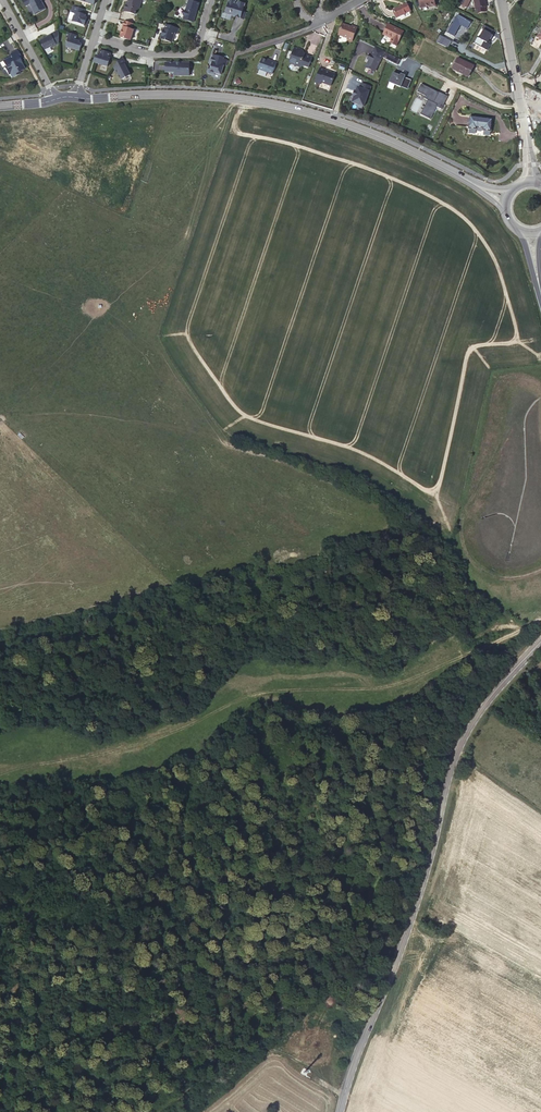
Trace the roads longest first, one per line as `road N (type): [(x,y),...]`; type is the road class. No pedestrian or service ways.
road 1 (secondary): [(540,643),(501,683),(453,757),(411,923),(340,1111)]
road 2 (tertiary): [(466,178),(378,135),(284,106),(182,95),(77,98)]
road 3 (track): [(411,923),(422,912),(468,771),(479,770),(540,812)]
road 4 (residential): [(93,37),(146,54),(188,55),(212,0)]
road 5 (residential): [(528,151),(499,0)]

